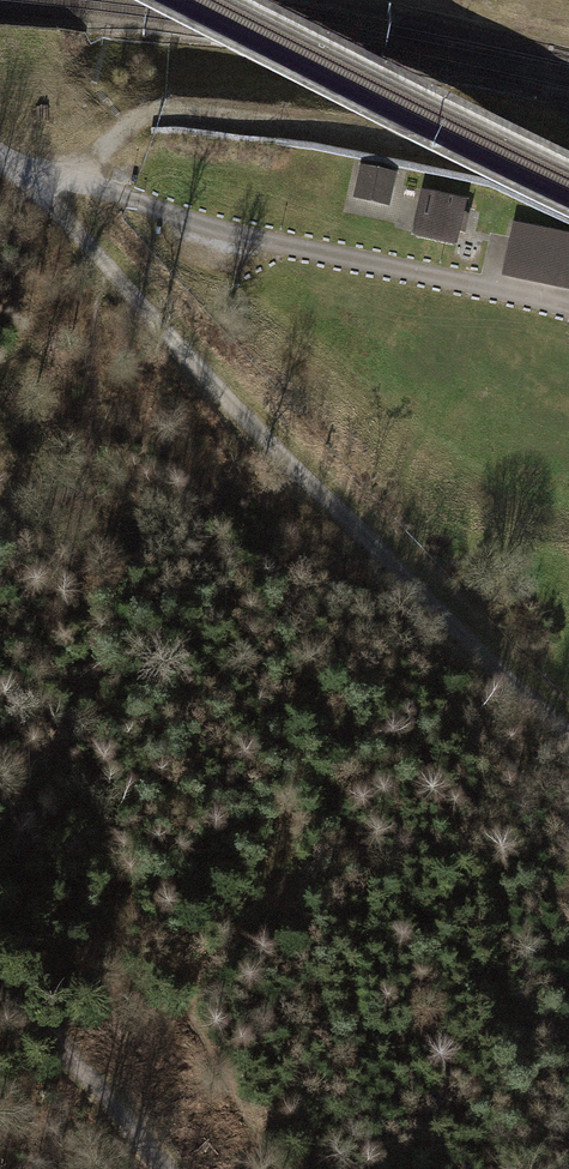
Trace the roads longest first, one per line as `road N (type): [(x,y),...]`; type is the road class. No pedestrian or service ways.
road 1 (track): [(568,738),(505,685),(1,165)]
road 2 (track): [(1,165),(237,235),(568,306)]
road 3 (track): [(76,183),(125,127),(162,112),(568,168)]
road 4 (track): [(0,1002),(167,1168)]

